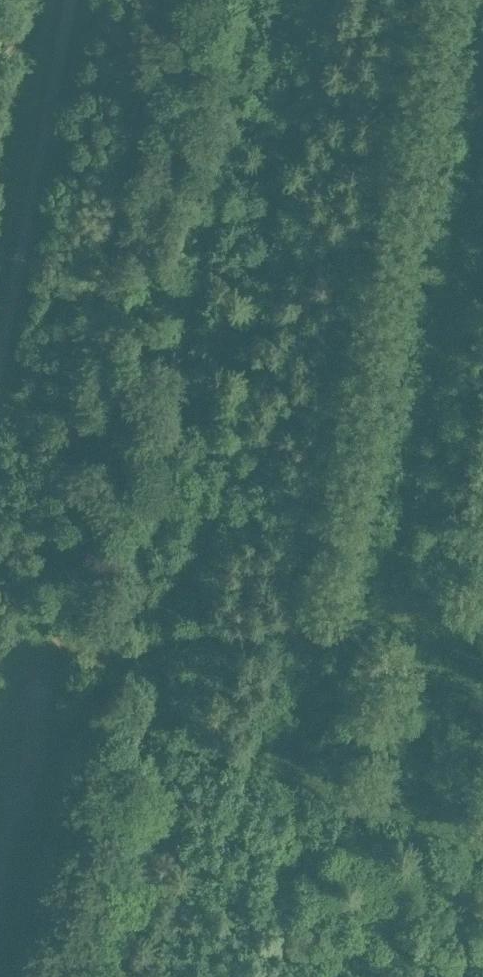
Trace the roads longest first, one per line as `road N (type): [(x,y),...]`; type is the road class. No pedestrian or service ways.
road 1 (track): [(482,856),(79,722),(86,696),(61,655)]
road 2 (track): [(482,609),(226,633),(121,656),(0,645)]
road 3 (track): [(482,827),(86,696),(121,656)]
road 4 (unclassified): [(0,356),(71,0)]
road 5 (track): [(79,722),(21,976)]

